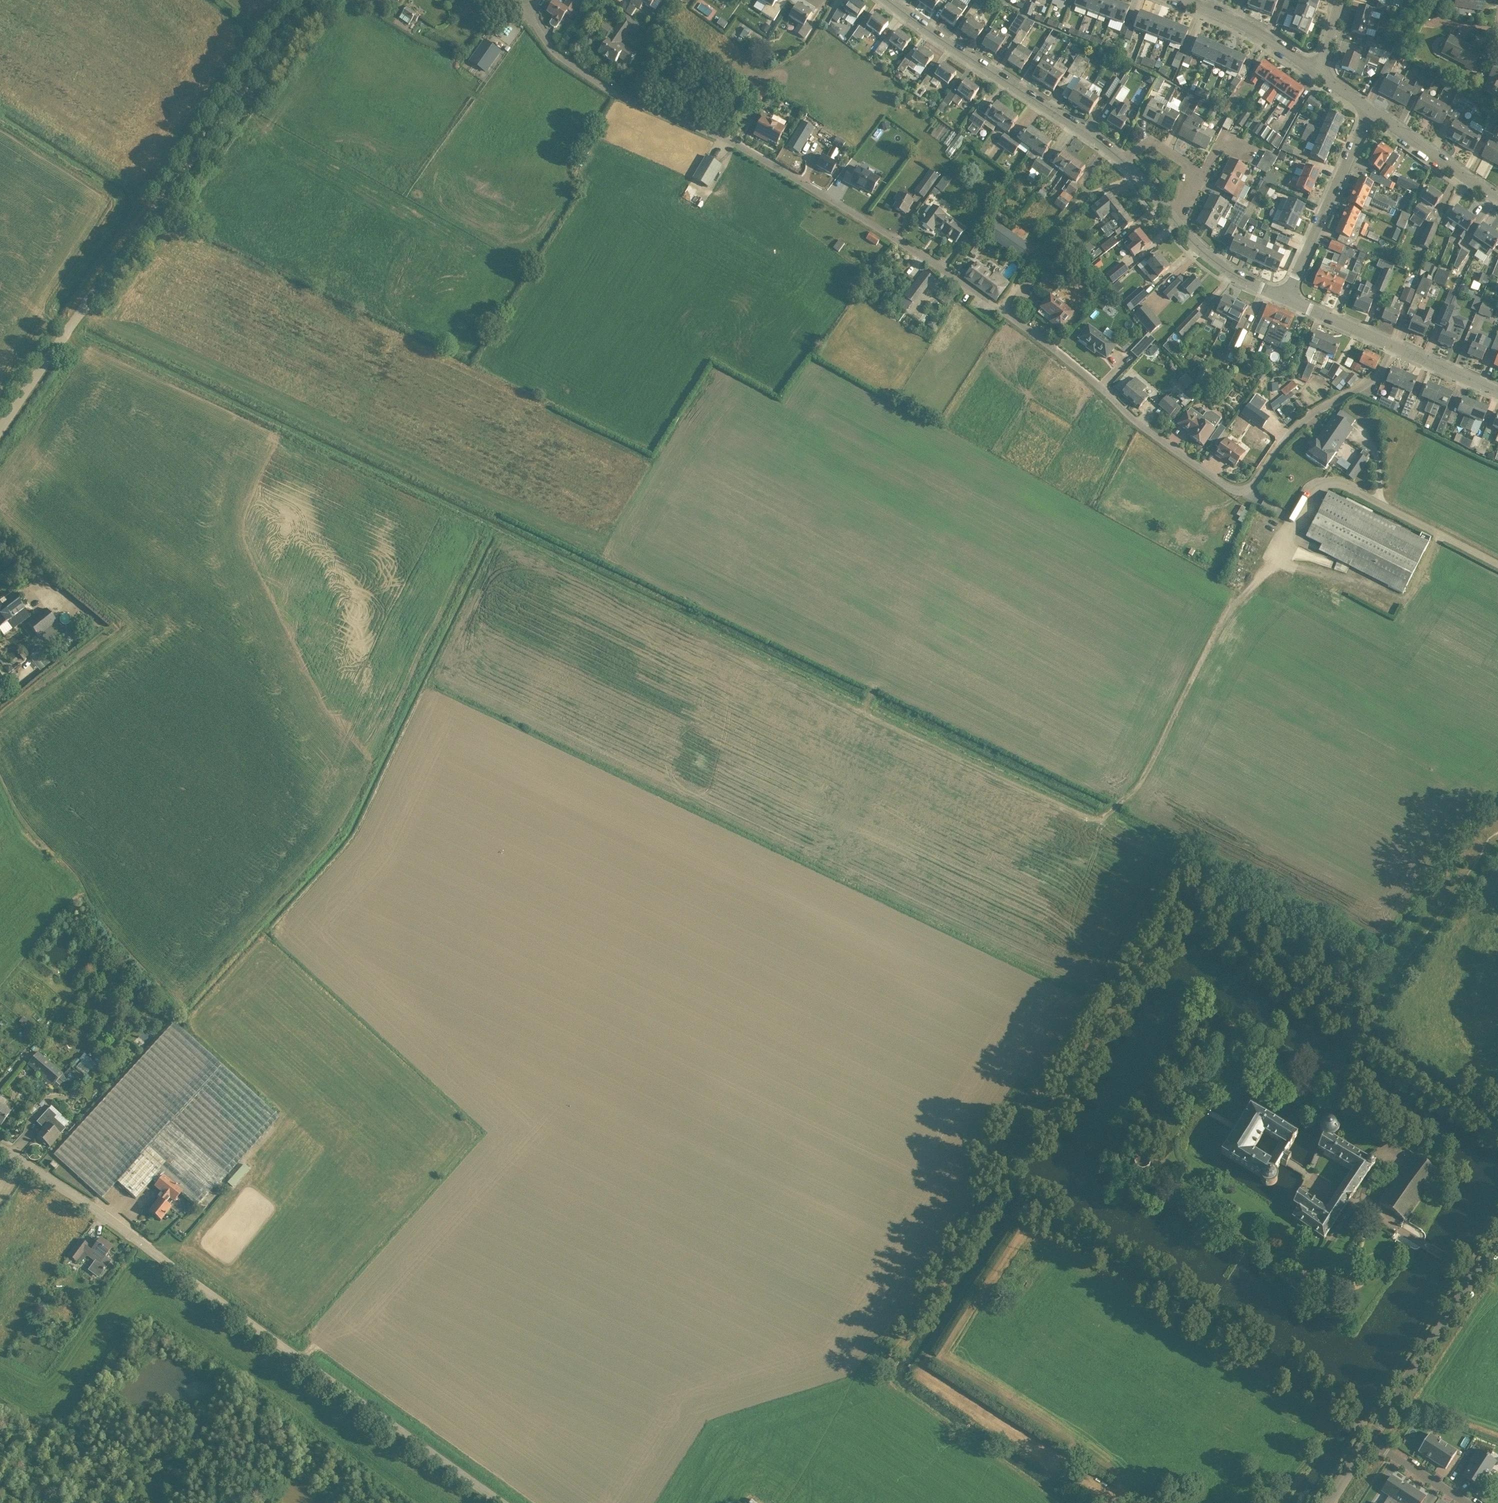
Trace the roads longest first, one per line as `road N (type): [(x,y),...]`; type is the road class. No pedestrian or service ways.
road 1 (residential): [(1394,346),(1375,380),(1311,415),(1250,486),(1224,483),(921,254),(717,134),(587,75),(555,55),(528,13)]
road 2 (track): [(1357,1030),(1178,901),(892,1345)]
road 3 (track): [(877,682),(866,716),(1095,819),(1134,792),(1232,603),(1283,551)]
road 4 (unclassified): [(503,1502),(106,1217),(0,1151)]
road 5 (unclassified): [(0,433),(311,0)]
road 6 (residential): [(1122,161),(889,0)]
road 7 (residential): [(1497,563),(1338,481),(1312,492),(1295,525)]
road 8 (unclassified): [(1368,1441),(1497,1241)]
road 9 (residential): [(1286,298),(1371,113)]
road 10 (track): [(1000,311),(1083,198),(1135,174)]
road 11 (track): [(1357,1030),(1497,1132)]
road 12 (residential): [(1317,72),(1184,0)]
road 13 (residential): [(1497,196),(1371,113)]
road 14 (residential): [(1286,298),(1211,258),(1171,216)]
road 15 (residential): [(1171,216),(1196,182),(1191,165),(1151,140),(1122,161)]

